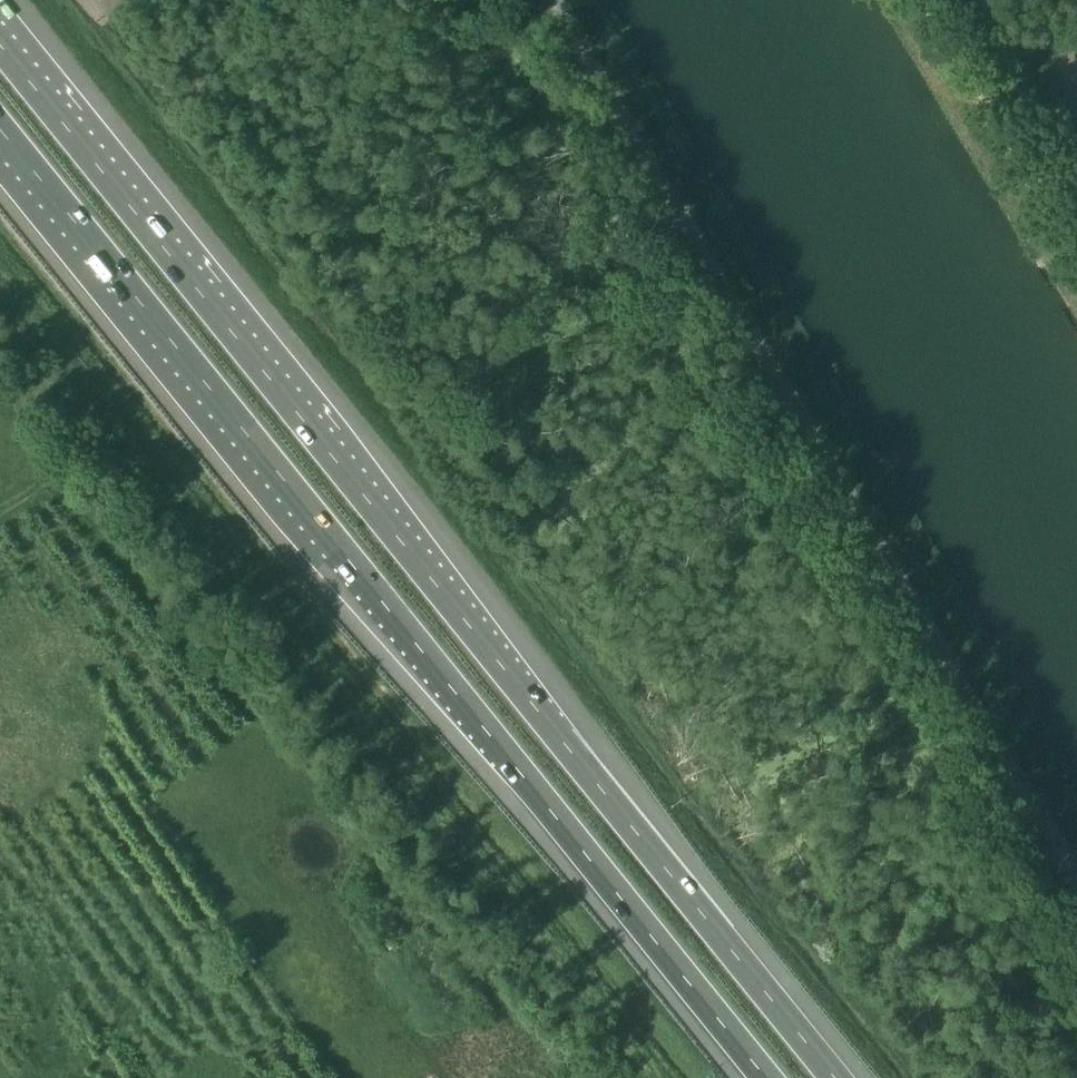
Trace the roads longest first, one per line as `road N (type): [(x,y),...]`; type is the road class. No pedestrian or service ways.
road 1 (motorway): [(838,1077),(0,46)]
road 2 (motorway): [(0,129),(764,1077)]
road 3 (unclassified): [(1076,876),(547,0)]
road 4 (track): [(1076,247),(934,0)]

